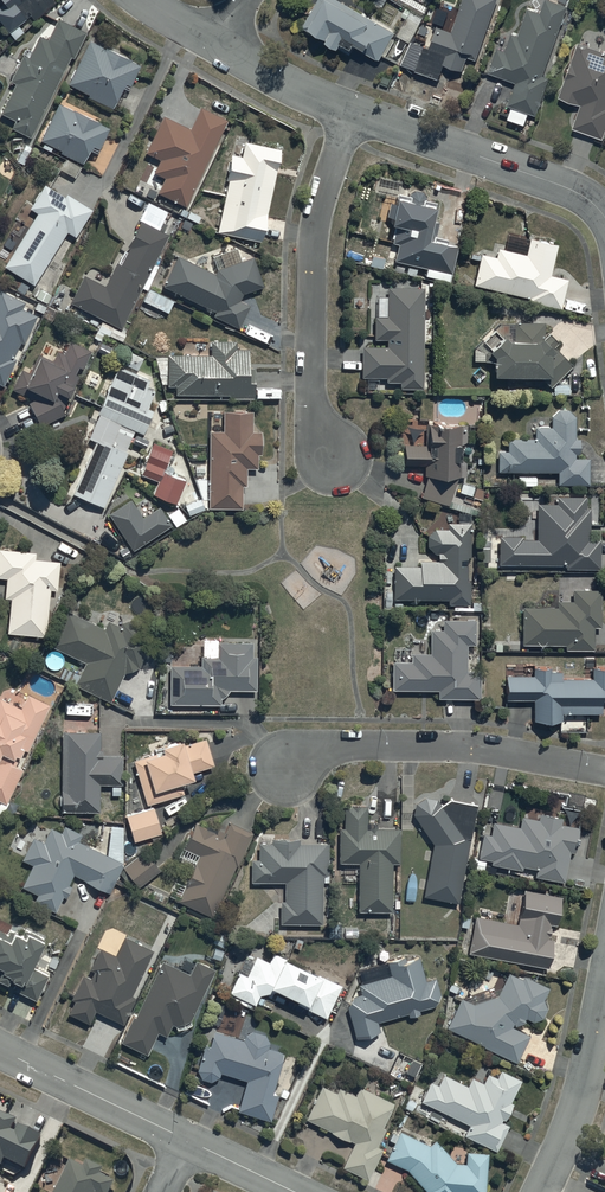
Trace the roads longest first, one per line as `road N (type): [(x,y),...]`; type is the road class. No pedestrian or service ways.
road 1 (residential): [(349,111),(312,256),(311,393),(334,455)]
road 2 (residential): [(604,772),(470,748),(355,745),(291,770)]
road 3 (residential): [(349,111),(563,187),(604,220)]
road 4 (residential): [(604,991),(585,1092),(539,1191)]
road 5 (tertiary): [(187,1140),(0,1049)]
road 6 (residential): [(220,46),(349,111)]

